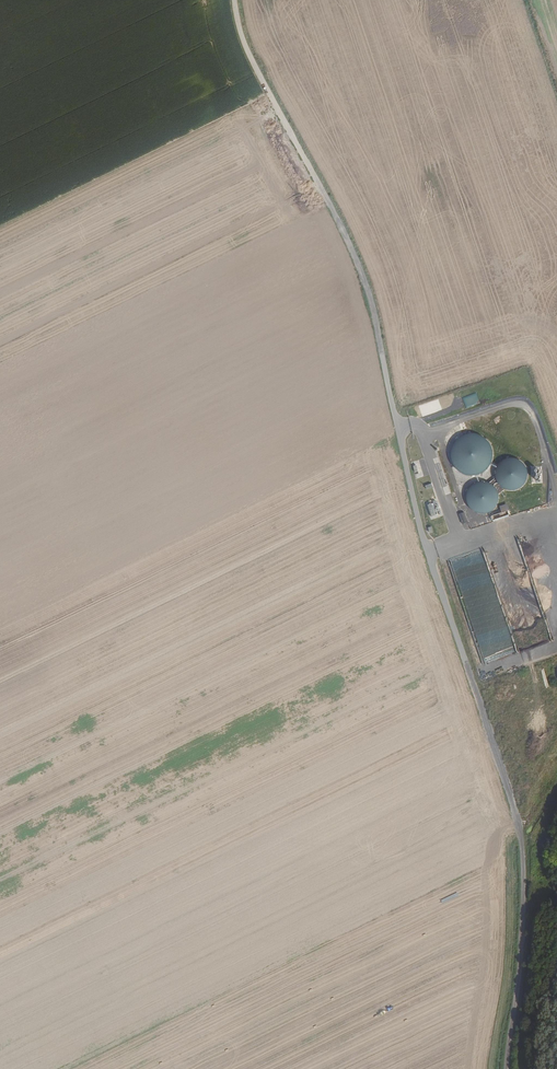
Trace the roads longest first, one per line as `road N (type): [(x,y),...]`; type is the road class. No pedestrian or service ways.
road 1 (track): [(523,845),(425,541),(363,275),(248,52),(236,0)]
road 2 (track): [(523,845),(505,1068)]

